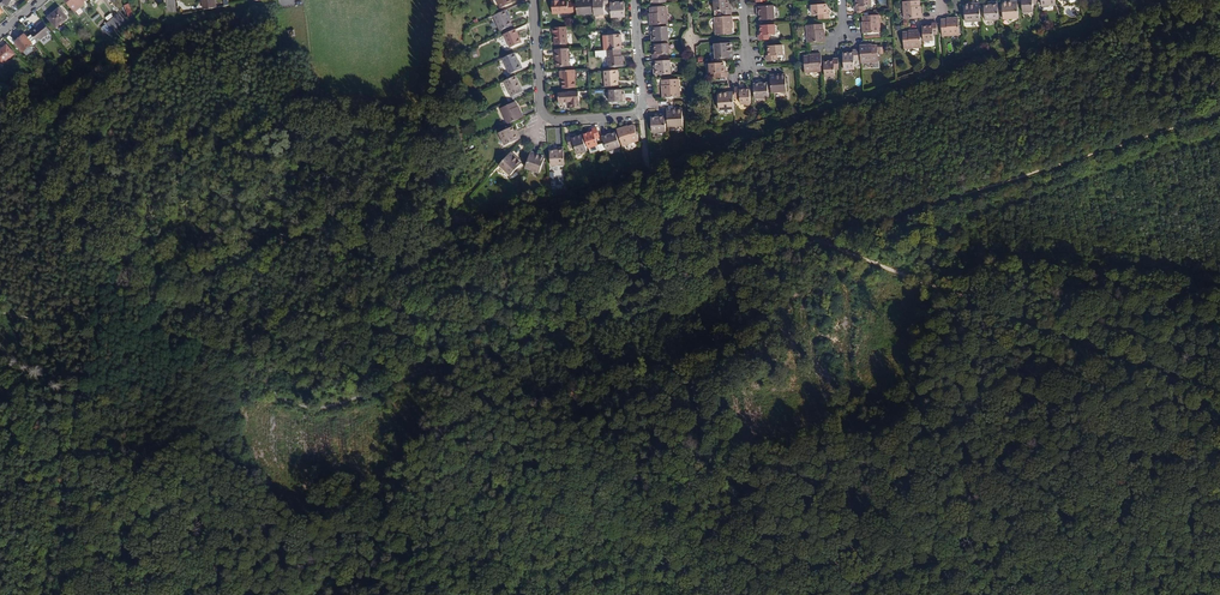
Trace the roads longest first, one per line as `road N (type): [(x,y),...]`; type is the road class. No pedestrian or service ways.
road 1 (track): [(642,117),(648,168),(686,188),(1219,400)]
road 2 (residential): [(533,0),(545,117),(642,117)]

